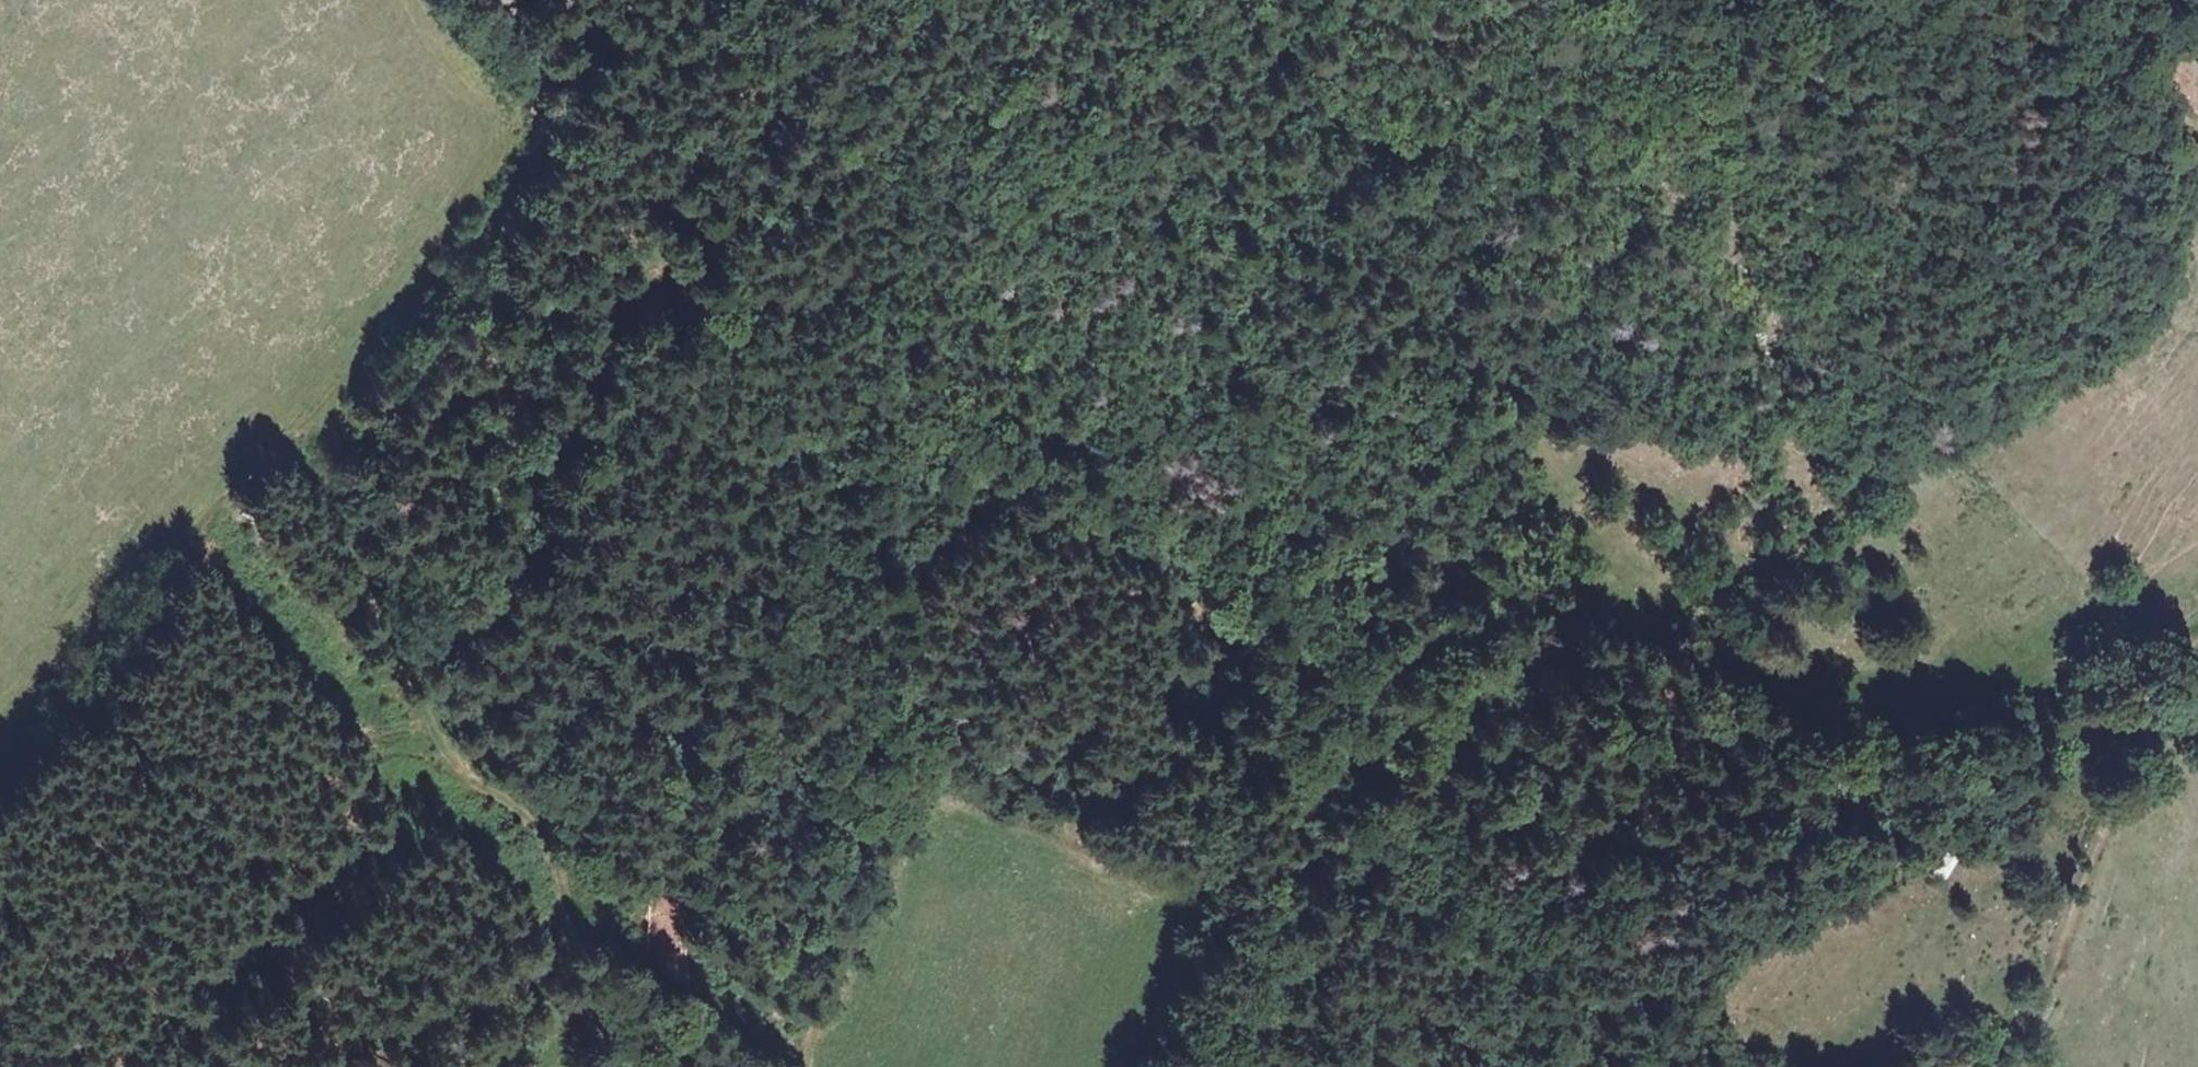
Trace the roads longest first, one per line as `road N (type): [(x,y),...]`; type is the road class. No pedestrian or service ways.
road 1 (track): [(447,0),(525,88),(536,139),(492,217),(376,368),(329,455),(329,540),(357,592),(379,715),(501,810),(537,916),(561,1066)]
road 2 (track): [(1447,303),(1554,471),(1735,660),(1824,705),(1961,703),(2085,673),(2197,633)]
road 3 (track): [(1971,1066),(2030,1010),(2197,710)]

